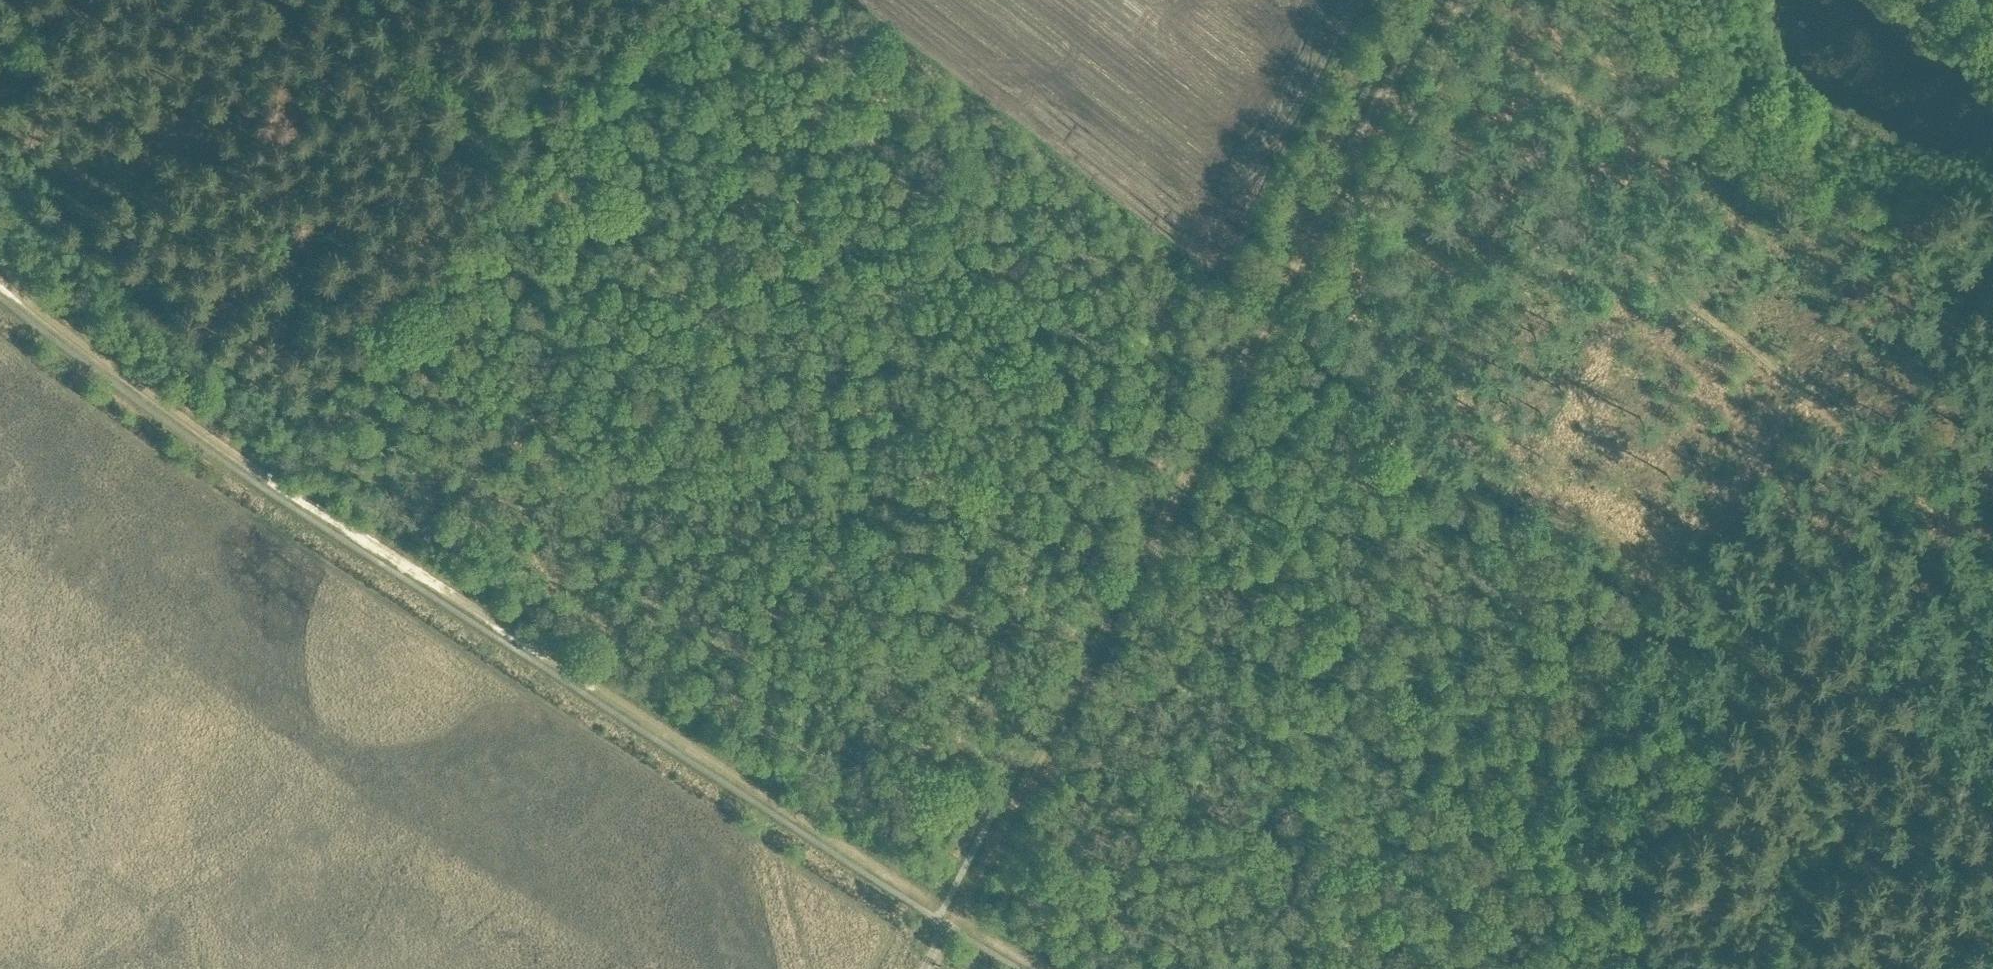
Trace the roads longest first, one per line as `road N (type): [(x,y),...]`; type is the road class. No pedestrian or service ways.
road 1 (track): [(954,918),(262,470),(0,284)]
road 2 (track): [(954,918),(1437,0)]

